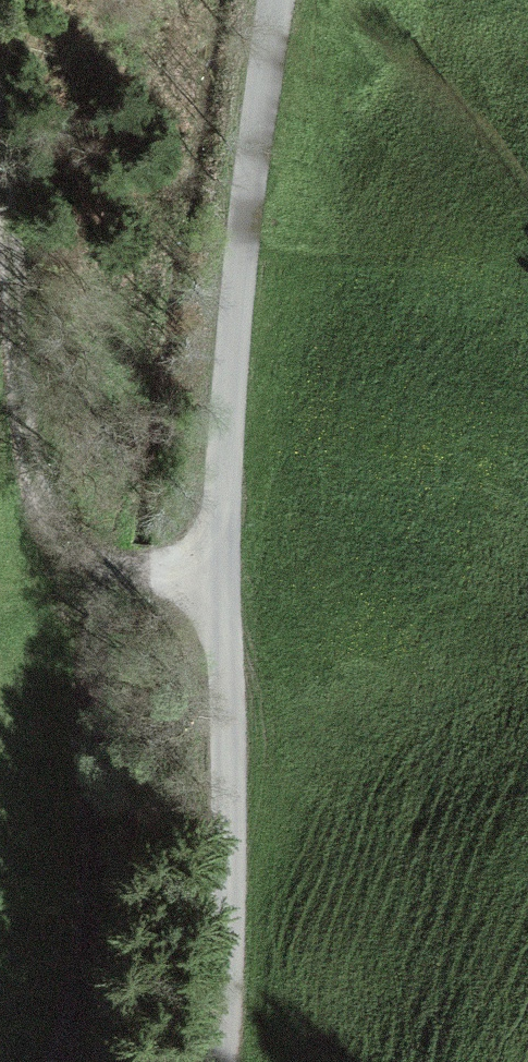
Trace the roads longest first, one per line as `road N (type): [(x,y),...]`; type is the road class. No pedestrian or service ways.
road 1 (unclassified): [(216,1061),(226,764),(220,574),(242,238),(277,0)]
road 2 (track): [(0,154),(6,356),(19,444),(53,514),(89,554),(151,574),(220,574)]

